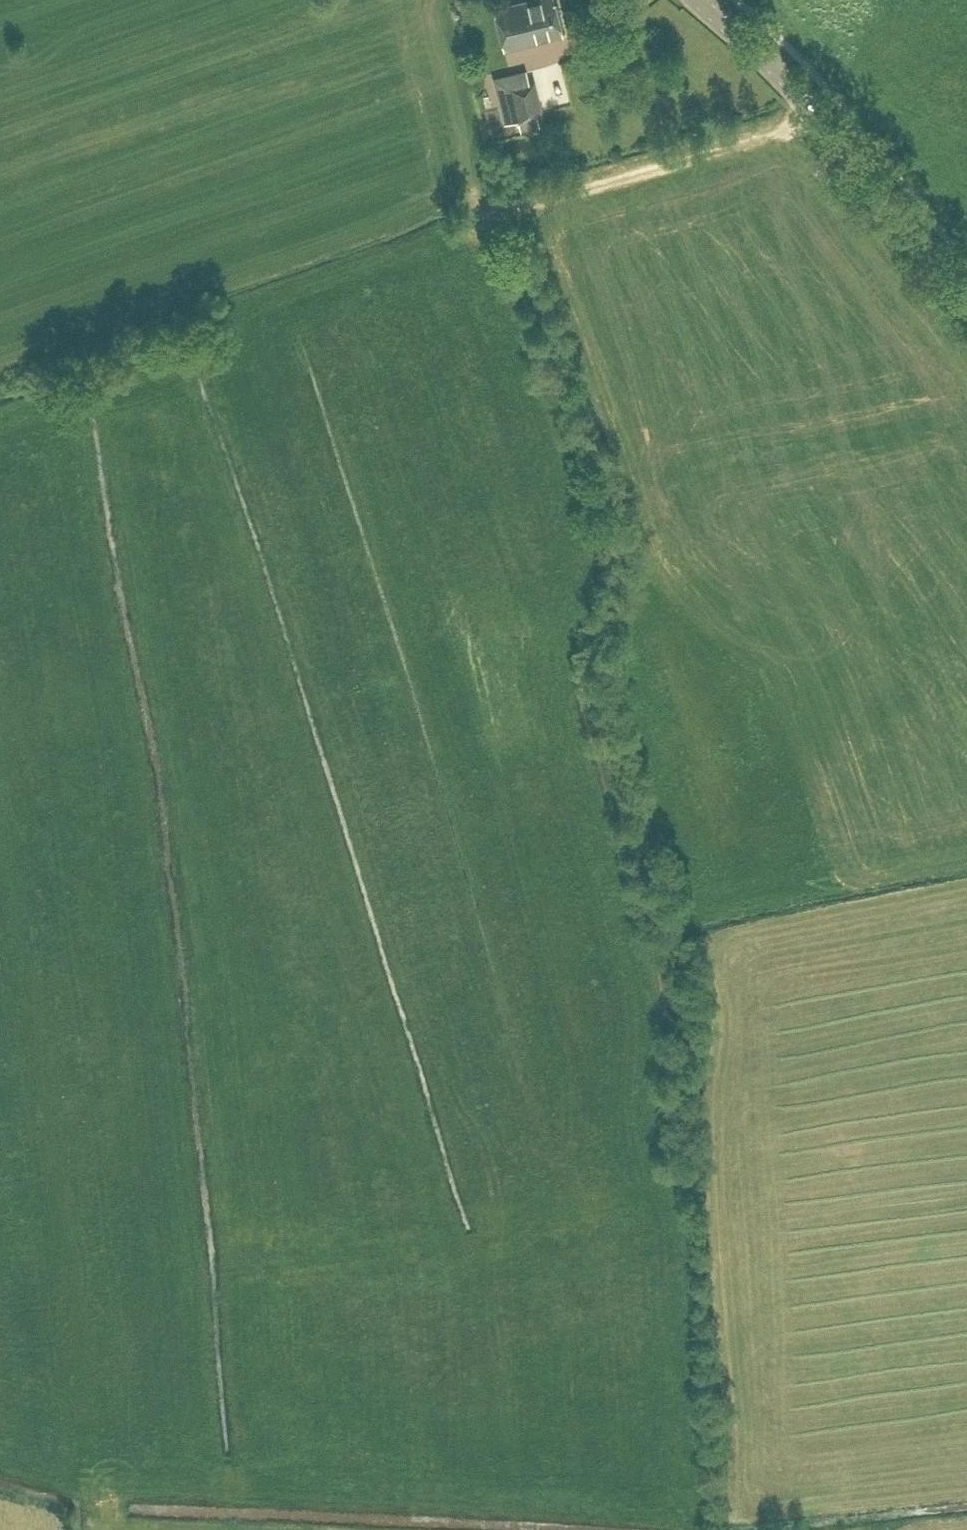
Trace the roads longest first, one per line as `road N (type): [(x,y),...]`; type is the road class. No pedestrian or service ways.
road 1 (tertiary): [(966,302),(799,97),(698,0)]
road 2 (track): [(700,1353),(708,1529)]

